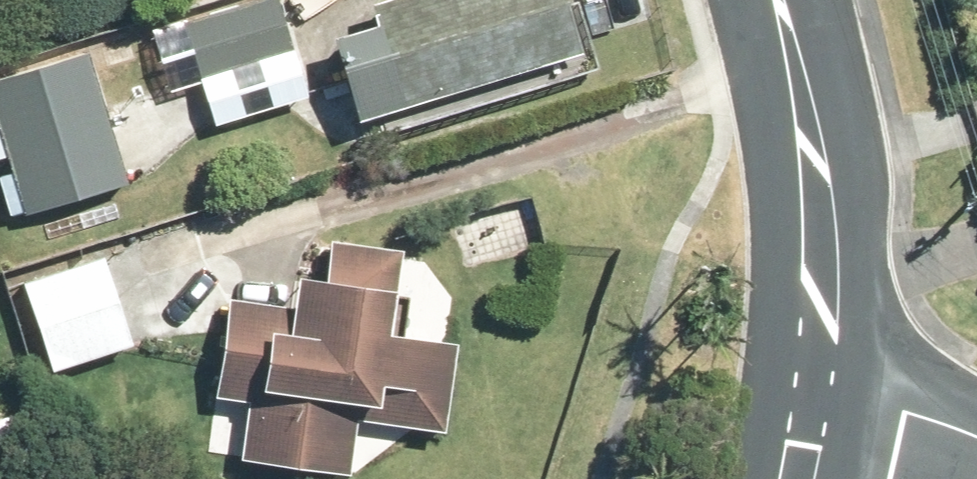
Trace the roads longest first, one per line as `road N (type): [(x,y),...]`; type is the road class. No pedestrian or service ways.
road 1 (tertiary): [(811,384),(820,273),(813,171),(782,0)]
road 2 (residential): [(976,440),(811,384)]

